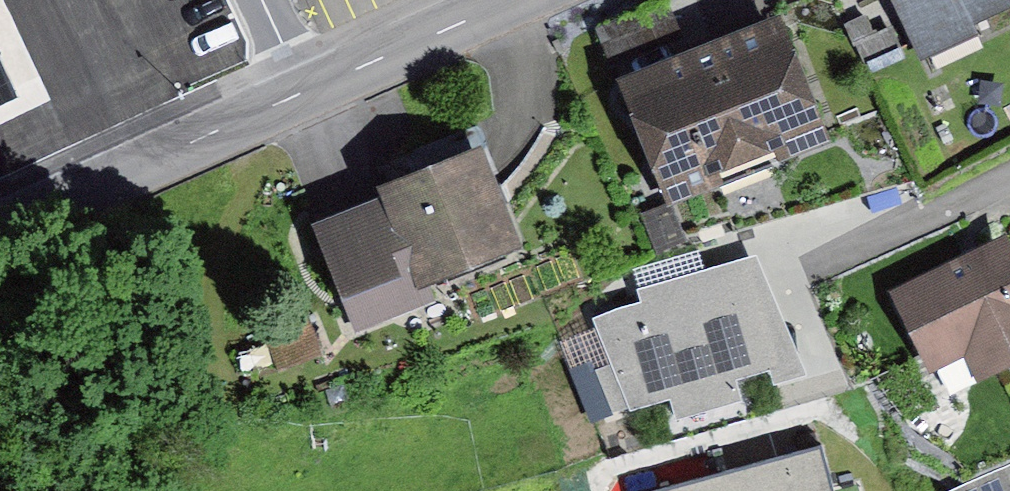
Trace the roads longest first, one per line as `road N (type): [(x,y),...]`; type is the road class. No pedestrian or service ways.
road 1 (tertiary): [(0,234),(306,91)]
road 2 (tertiary): [(306,91),(505,0)]
road 3 (residential): [(1009,177),(836,265)]

